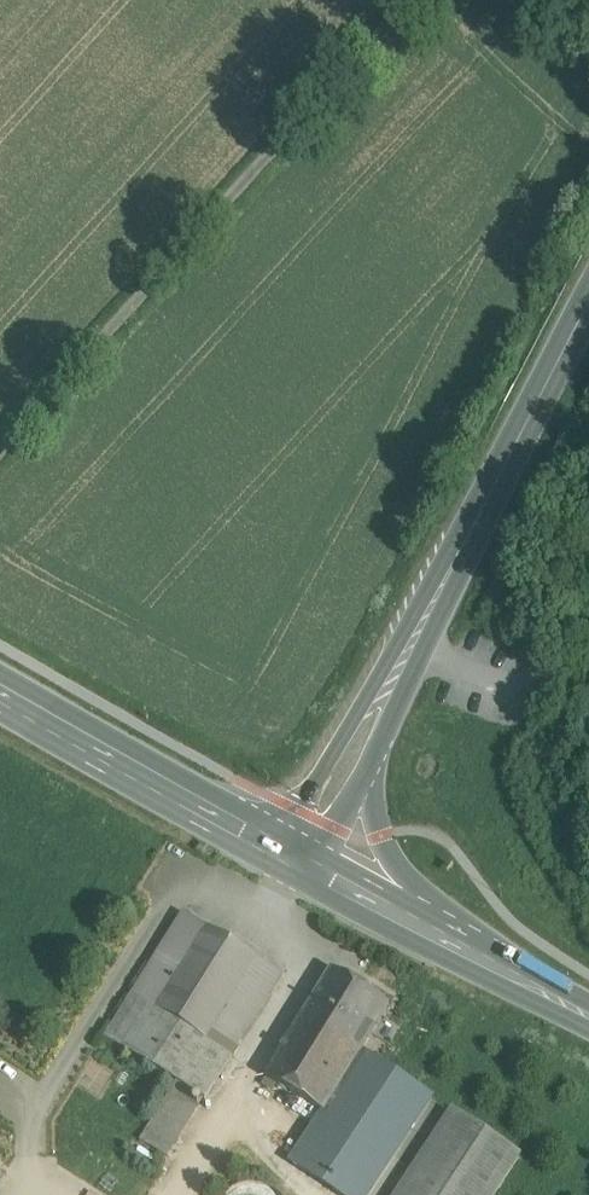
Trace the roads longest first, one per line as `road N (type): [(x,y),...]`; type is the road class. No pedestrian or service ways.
road 1 (primary): [(588,315),(393,689)]
road 2 (primary): [(301,862),(0,694)]
road 3 (primary): [(503,968),(422,891),(387,839),(377,801),(393,689)]
road 4 (secondary): [(503,968),(301,862)]
road 5 (primary): [(393,689),(301,862)]

